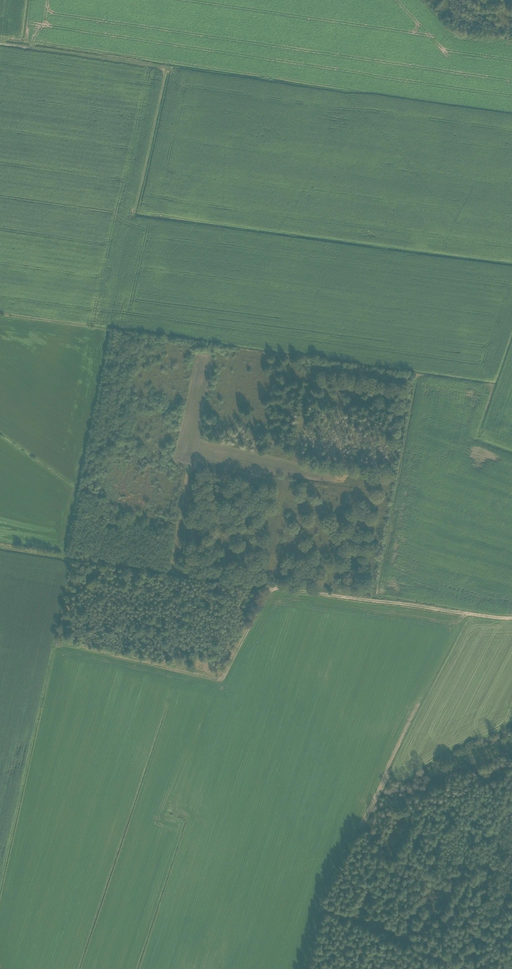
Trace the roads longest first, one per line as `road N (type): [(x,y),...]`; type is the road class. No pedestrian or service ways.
road 1 (track): [(511,618),(271,588),(219,685)]
road 2 (track): [(271,588),(0,548)]
road 3 (track): [(0,44),(170,68)]

